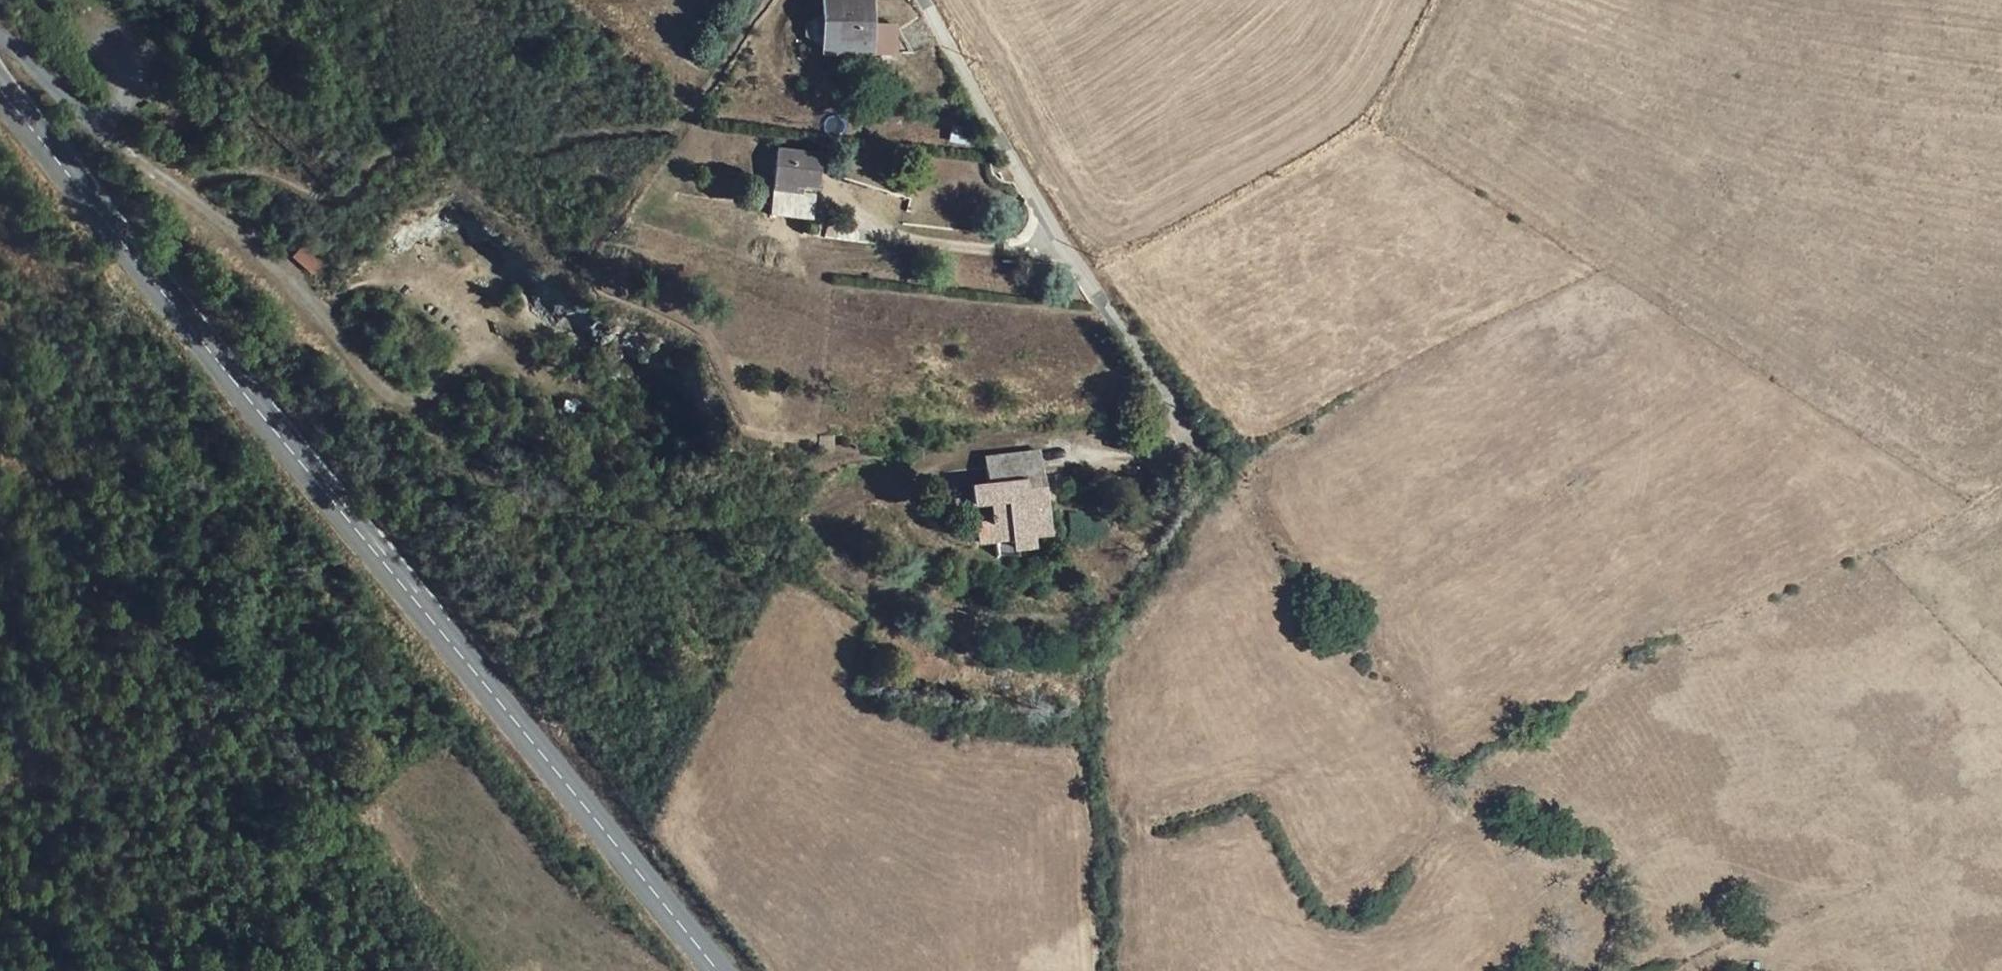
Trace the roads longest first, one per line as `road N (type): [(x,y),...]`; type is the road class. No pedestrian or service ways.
road 1 (secondary): [(714,970),(0,93)]
road 2 (track): [(0,41),(95,130),(261,260),(385,407),(441,395),(477,349)]
road 3 (unclassified): [(1189,447),(1072,257),(1027,201),(924,0)]

